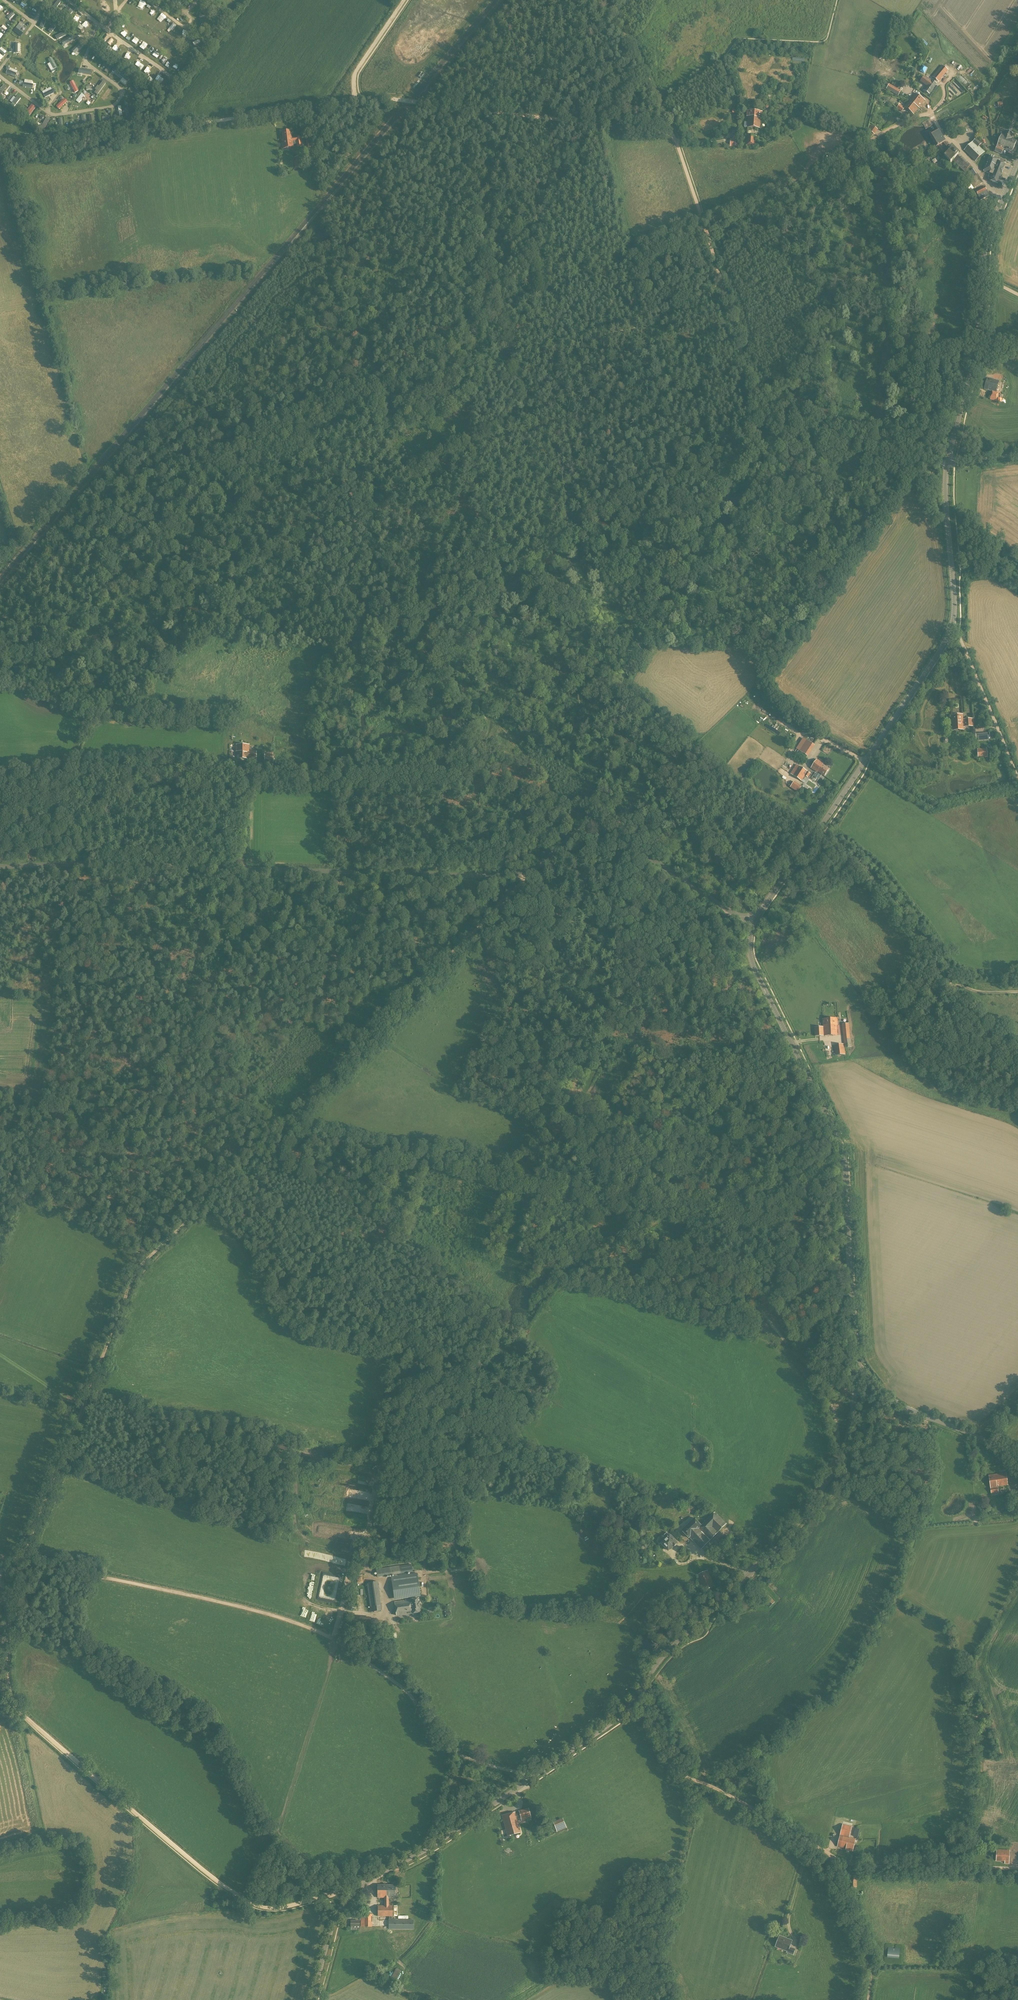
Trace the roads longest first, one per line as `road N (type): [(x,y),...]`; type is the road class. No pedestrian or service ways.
road 1 (track): [(525,871),(140,1267),(21,1563)]
road 2 (secondary): [(312,1999),(334,1920),(358,1888),(620,1717),(667,1652),(779,1546),(836,1464),(855,1390)]
road 3 (track): [(290,1121),(532,1169),(613,1196),(660,1243),(765,1298),(817,1371),(855,1376)]
road 4 (track): [(535,1775),(438,1744),(404,1688),(295,1622),(21,1563)]
road 5 (track): [(21,1563),(10,1598),(11,1691),(24,1721),(248,1906),(291,1908),(358,1888)]
road 6 (unclassified): [(0,870),(497,876),(535,868)]
road 7 (secondary): [(754,923),(948,634),(948,458)]
road 8 (secondary): [(855,1354),(842,1149),(752,963),(754,923)]
road 9 (track): [(358,103),(0,149)]
road 10 (track): [(672,135),(404,100),(358,103)]
road 11 (secondary): [(948,458),(975,356),(986,244),(1004,196)]
road 12 (unclassified): [(754,923),(603,827),(581,828),(535,868)]
road 13 (track): [(754,967),(558,985),(498,1006)]
road 14 (track): [(934,121),(931,113),(913,118),(707,221)]
road 15 (track): [(637,850),(618,1008),(593,1088)]
road 16 (track): [(831,1855),(682,1773),(652,1719)]
road 17 (track): [(949,987),(868,869),(821,836)]
road 18 (track): [(947,464),(865,443),(826,443),(761,415)]
road 19 (track): [(757,408),(703,223)]
road 20 (track): [(1017,1869),(861,1865),(831,1855)]
road 21 (tertiary): [(1017,1461),(906,1408),(873,1381)]
road 22 (track): [(958,634),(1017,778)]

